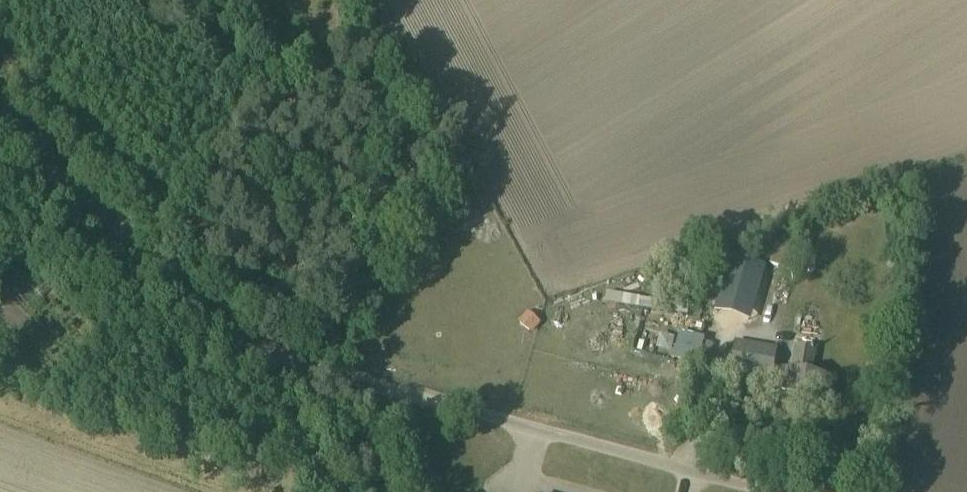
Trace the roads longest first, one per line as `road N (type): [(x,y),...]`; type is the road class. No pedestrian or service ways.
road 1 (unclassified): [(784,491),(322,372),(252,341),(0,119)]

